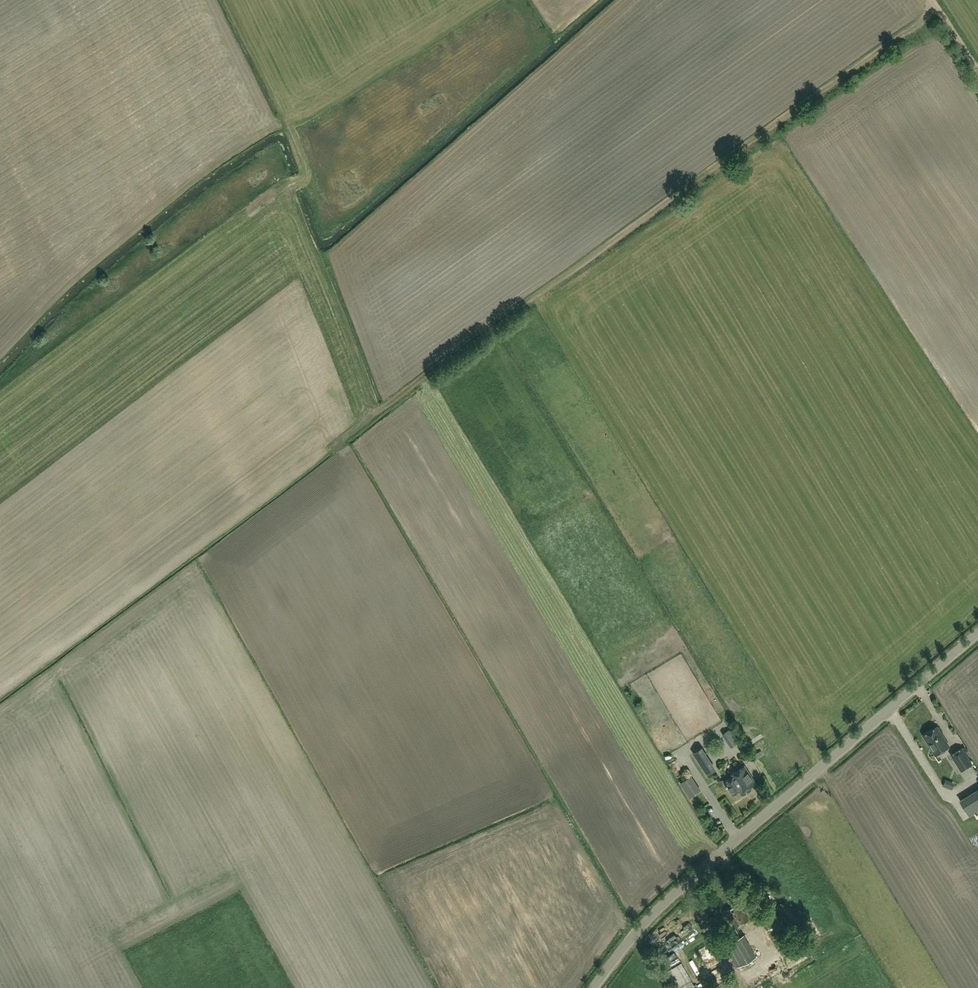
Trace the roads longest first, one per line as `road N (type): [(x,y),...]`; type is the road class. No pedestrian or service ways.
road 1 (unclassified): [(593,987),(642,925),(736,834),(977,633)]

